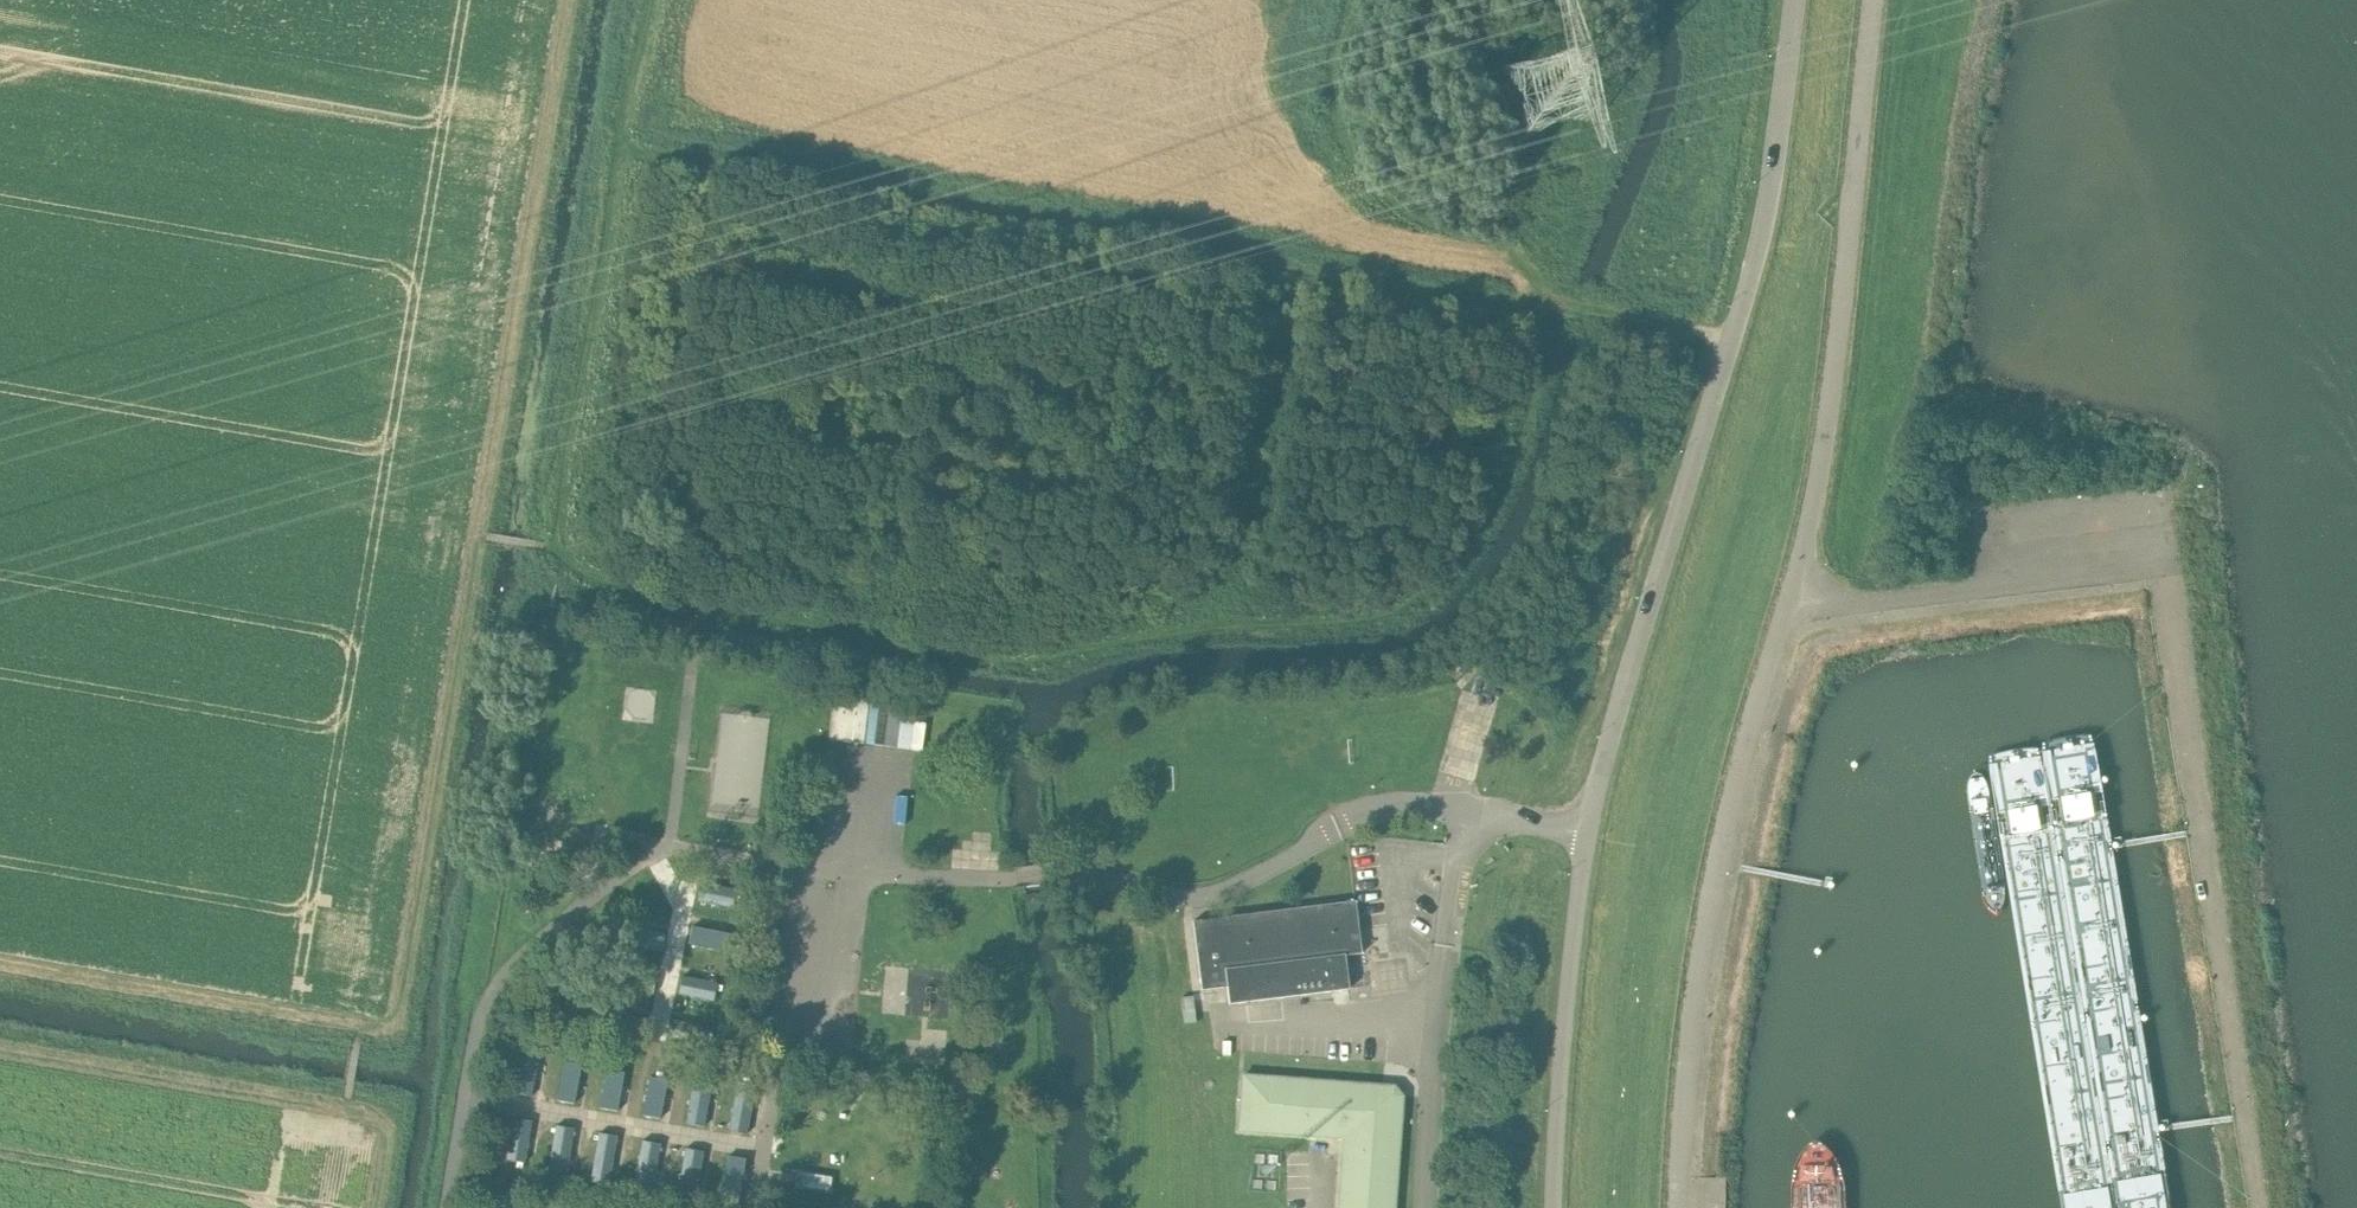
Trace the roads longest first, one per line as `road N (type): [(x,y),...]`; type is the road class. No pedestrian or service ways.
road 1 (unclassified): [(1553,1207),(1567,974),(1585,846),(1625,683),(1763,225),(1791,0)]
road 2 (unclassified): [(1681,1207),(1697,1021),(1732,836),(1803,606),(1838,391),(1876,0)]
road 3 (track): [(628,143),(1731,338)]
road 4 (track): [(1447,0),(1436,76),(1458,156)]

